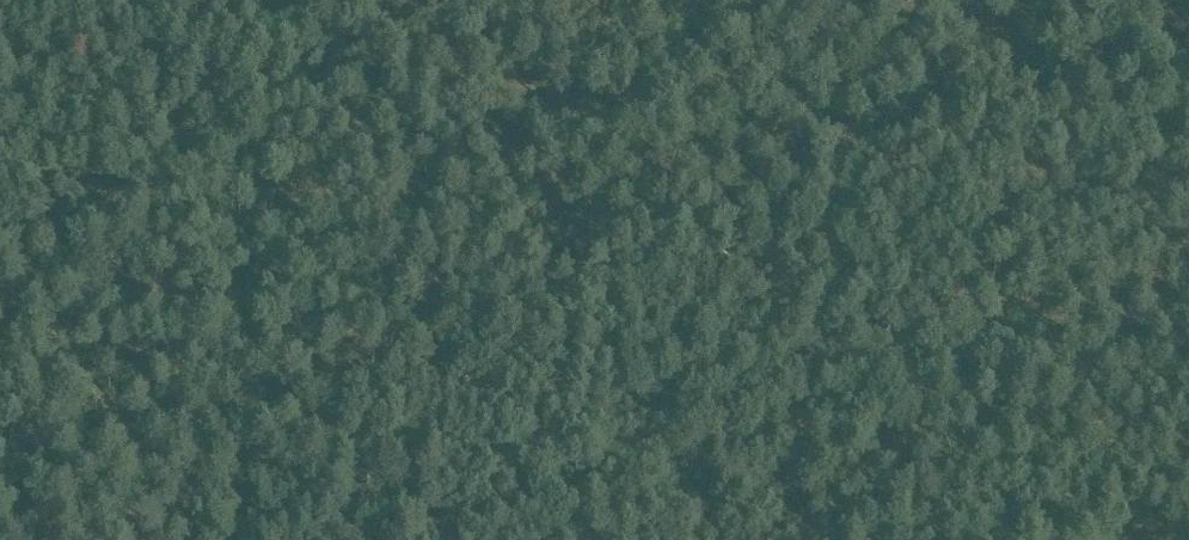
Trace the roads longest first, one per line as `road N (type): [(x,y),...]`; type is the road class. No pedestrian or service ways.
road 1 (track): [(31,277),(498,0)]
road 2 (track): [(205,539),(31,277)]

